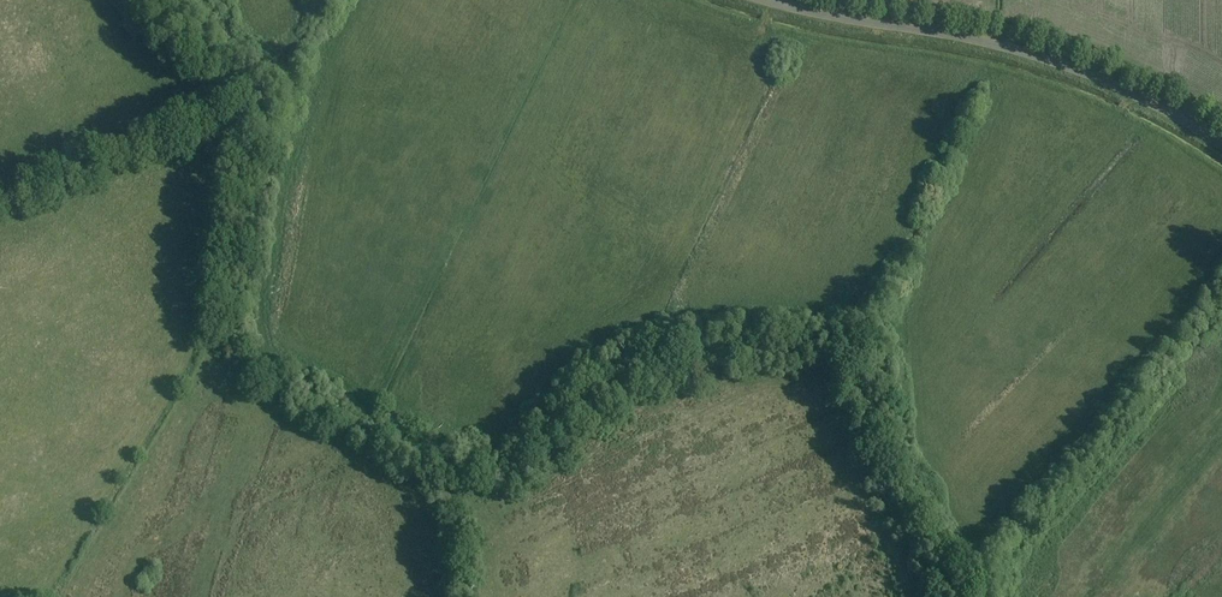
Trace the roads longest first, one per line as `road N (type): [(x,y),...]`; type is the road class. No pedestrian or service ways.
road 1 (unclassified): [(1221,147),(1134,93),(1038,56),(767,0)]

